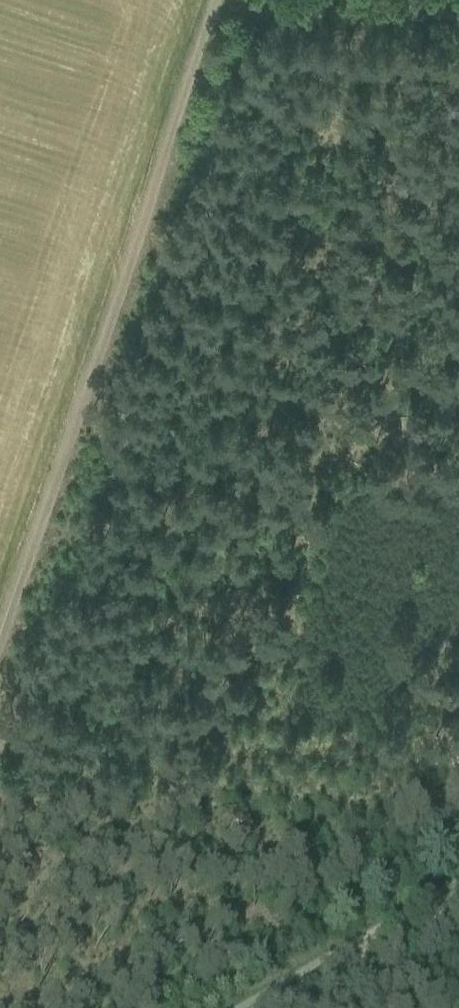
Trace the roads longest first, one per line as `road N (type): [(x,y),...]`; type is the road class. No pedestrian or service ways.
road 1 (track): [(0,647),(212,0)]
road 2 (track): [(211,4),(458,4)]
road 3 (track): [(458,900),(277,1007)]

